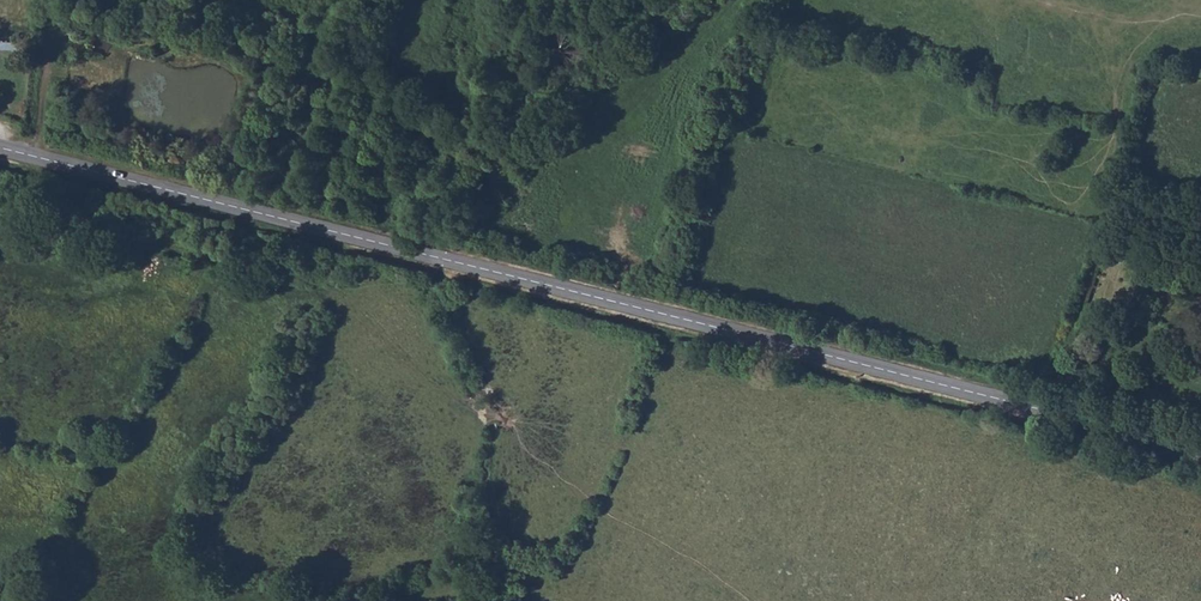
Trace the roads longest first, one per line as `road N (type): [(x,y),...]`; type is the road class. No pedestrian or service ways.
road 1 (secondary): [(0,147),(1200,451)]
road 2 (track): [(427,255),(448,214),(693,0)]
road 3 (track): [(50,0),(34,155)]

